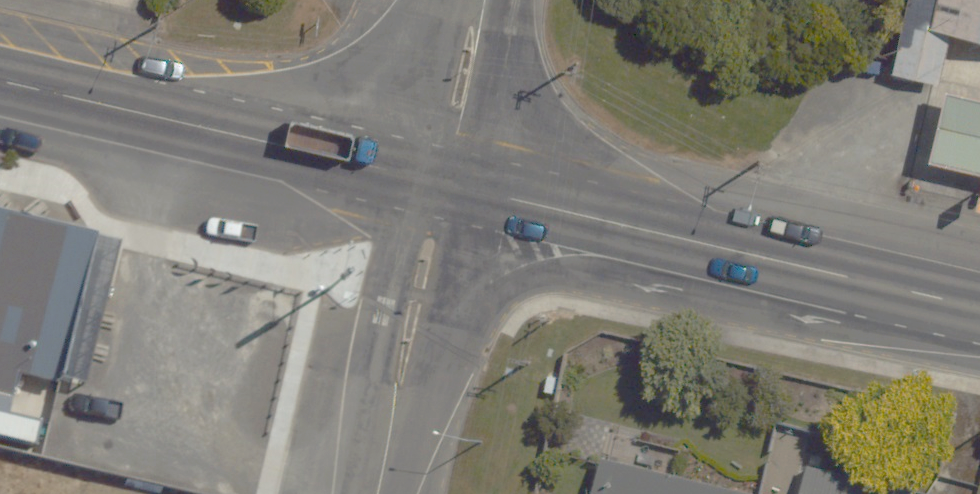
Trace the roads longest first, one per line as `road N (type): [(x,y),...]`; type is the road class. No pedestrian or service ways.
road 1 (primary): [(440,184),(0,83)]
road 2 (primary): [(827,272),(440,184)]
road 3 (residential): [(372,493),(440,184)]
road 4 (tertiary): [(440,184),(483,0)]
road 5 (primary): [(827,272),(979,307)]

